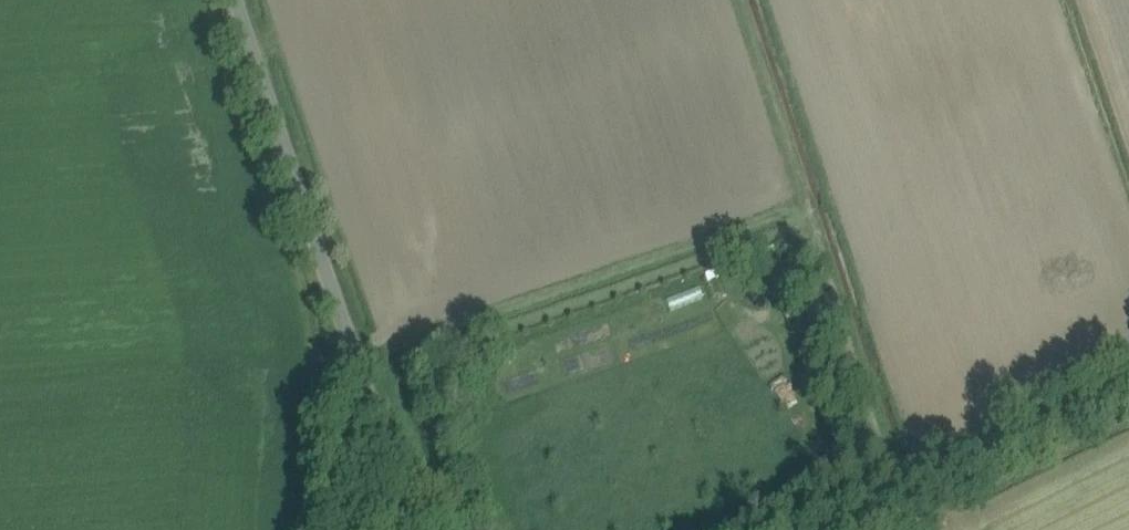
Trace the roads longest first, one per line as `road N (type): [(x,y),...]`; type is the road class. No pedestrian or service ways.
road 1 (unclassified): [(410,529),(226,0)]
road 2 (unclassified): [(838,529),(926,474),(1128,380)]

